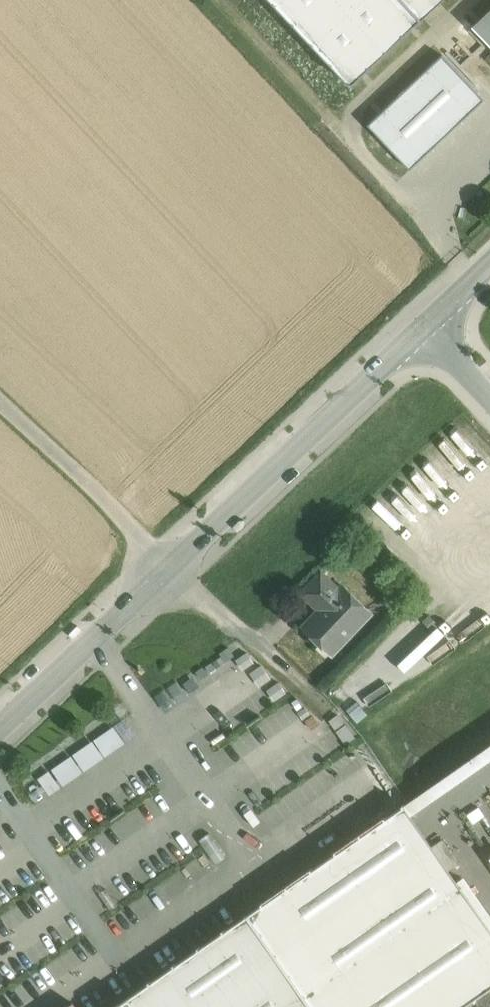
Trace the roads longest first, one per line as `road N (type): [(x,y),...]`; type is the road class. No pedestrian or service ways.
road 1 (unclassified): [(182,557),(424,326)]
road 2 (unclassified): [(0,729),(182,557)]
road 3 (unclassified): [(182,557),(0,388)]

